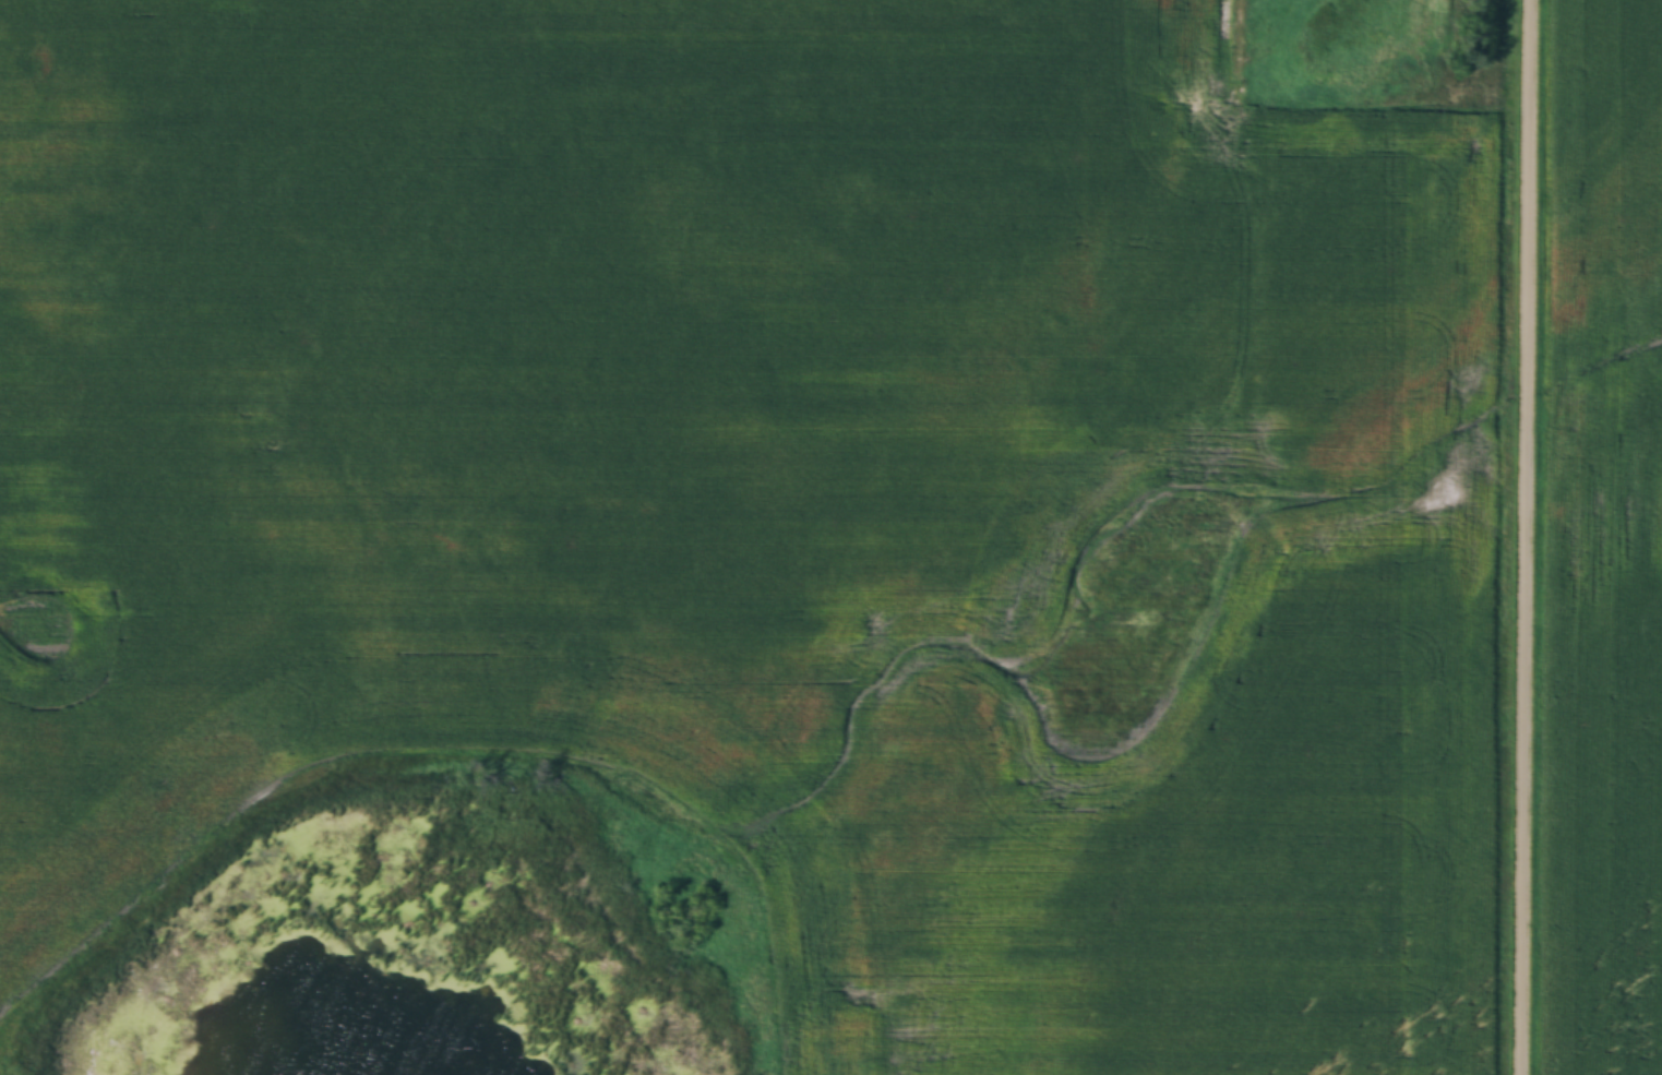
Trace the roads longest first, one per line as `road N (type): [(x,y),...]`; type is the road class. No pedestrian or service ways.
road 1 (residential): [(1526,1074),(1533,0)]

